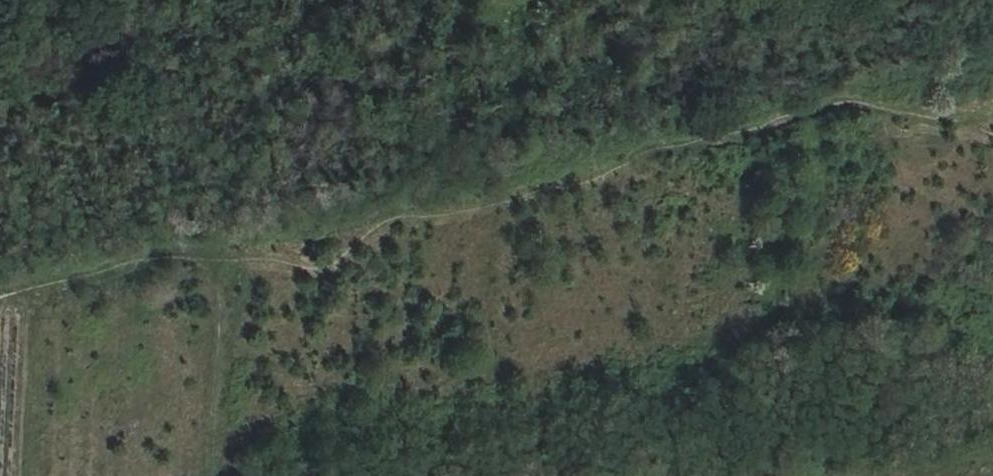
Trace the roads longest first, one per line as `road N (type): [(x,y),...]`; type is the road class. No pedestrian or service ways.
road 1 (track): [(0,293),(166,255),(213,265),(224,312),(218,475)]

